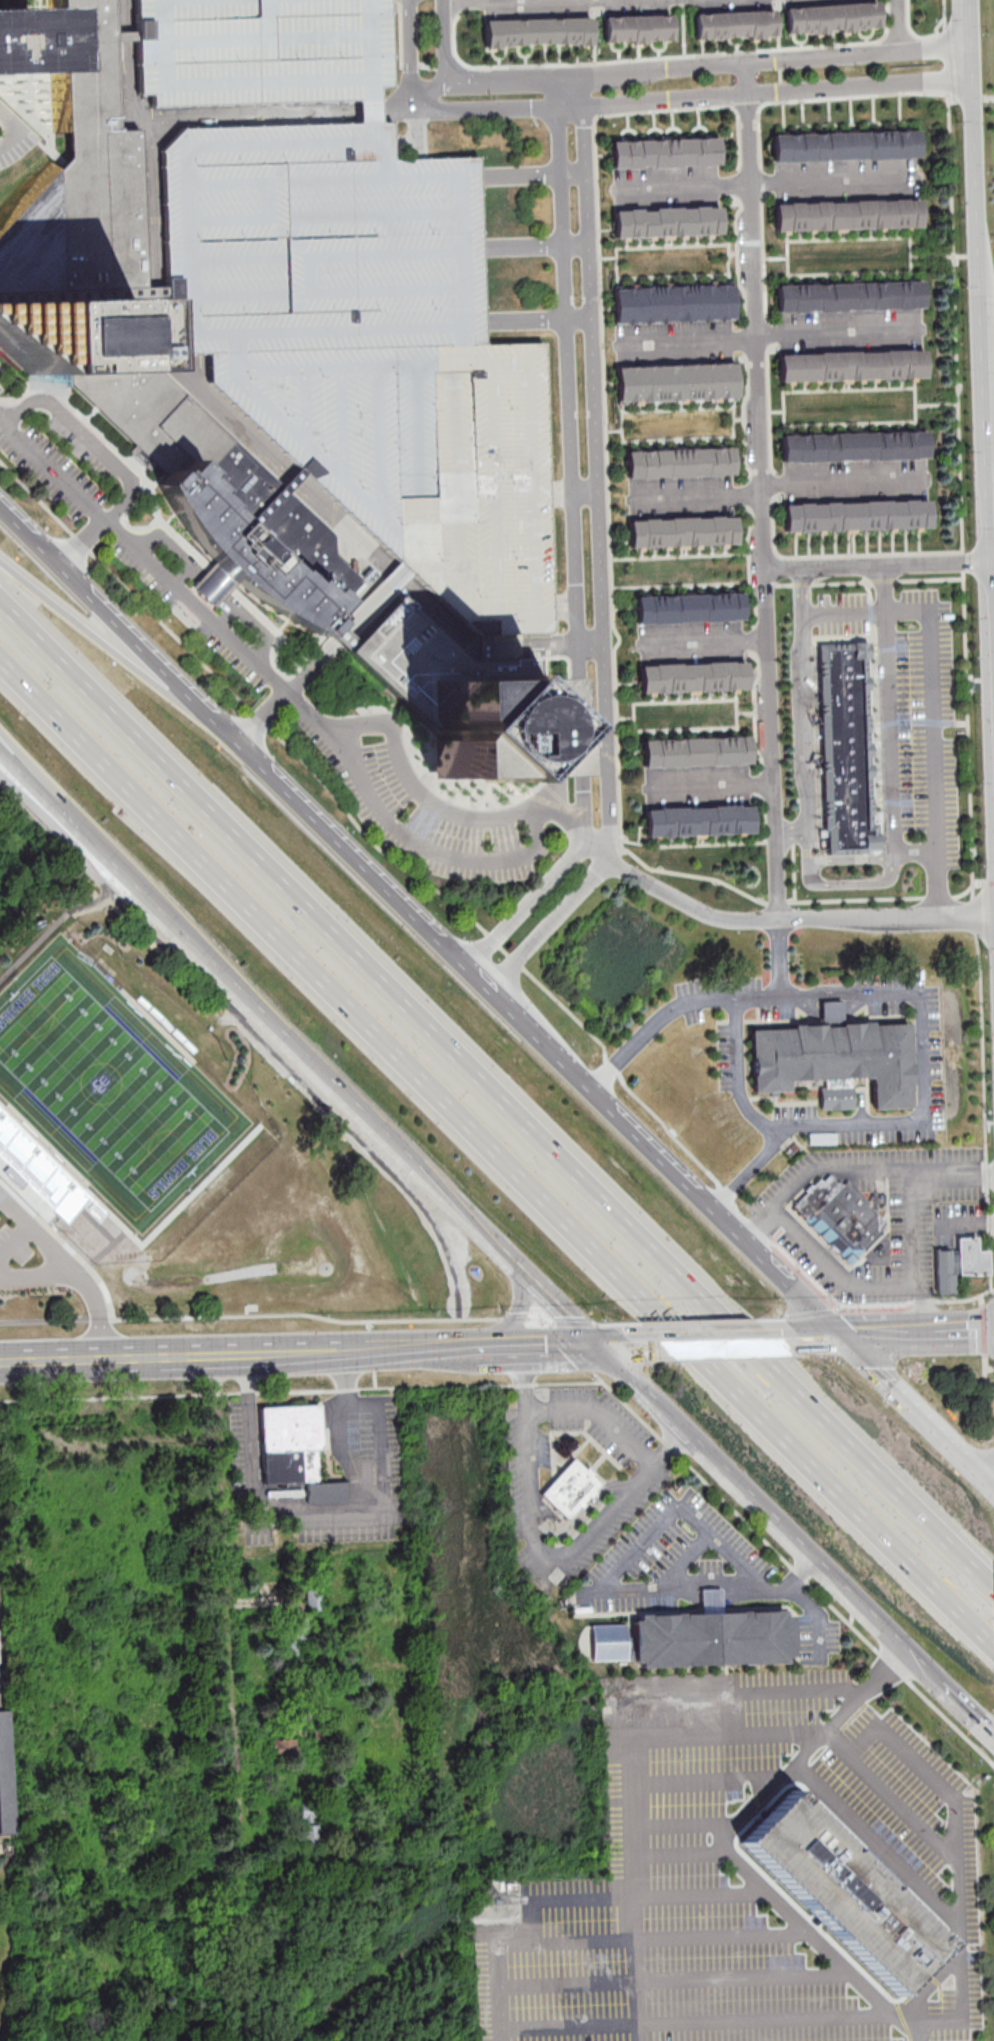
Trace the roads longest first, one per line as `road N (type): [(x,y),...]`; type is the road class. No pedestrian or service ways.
road 1 (motorway): [(993,1583),(0,603)]
road 2 (motorway): [(0,663),(993,1641)]
road 3 (residential): [(779,922),(746,63)]
road 4 (secondary): [(0,755),(512,1260)]
road 5 (secondary): [(494,988),(0,506)]
road 6 (residential): [(449,83),(425,94),(438,110),(971,80)]
road 7 (residential): [(970,43),(449,83)]
road 8 (residential): [(241,1822),(215,1358)]
road 9 (secondary): [(600,1347),(932,1670)]
road 10 (secondary): [(981,424),(993,735)]
road 11 (motorway): [(233,737),(0,563)]
road 12 (secondary): [(474,1351),(188,1358)]
road 13 (secondary): [(840,1337),(656,1151)]
road 14 (secondary): [(970,43),(977,268)]
road 15 (secondary): [(993,1485),(840,1337)]
road 16 (secondary): [(188,1358),(0,1363)]
road 17 (secondary): [(977,268),(981,424)]
road 18 (secondary): [(782,1339),(650,1346)]
road 19 (secondary): [(512,1260),(600,1347)]

